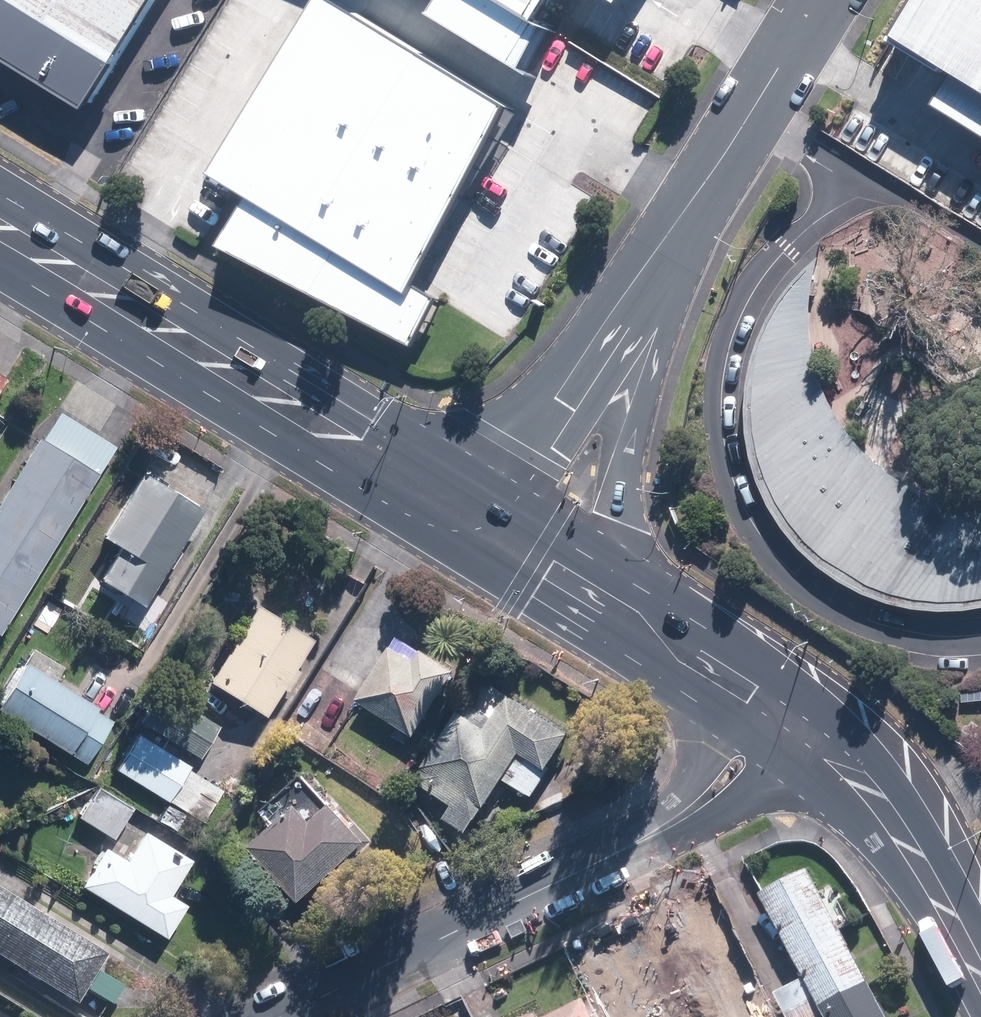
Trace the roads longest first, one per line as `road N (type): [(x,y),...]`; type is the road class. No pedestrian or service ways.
road 1 (secondary): [(0,228),(476,528)]
road 2 (secondary): [(674,227),(616,545),(625,589),(651,641)]
road 3 (tertiary): [(278,1016),(648,836)]
road 4 (unclassified): [(476,528),(674,227)]
road 5 (secondary): [(793,726),(882,804),(980,979)]
road 6 (unclassified): [(674,227),(822,0)]
road 7 (secondary): [(476,528),(651,641)]
road 8 (tertiary): [(793,726),(741,791),(648,836)]
road 9 (tertiary): [(648,836),(750,697)]

